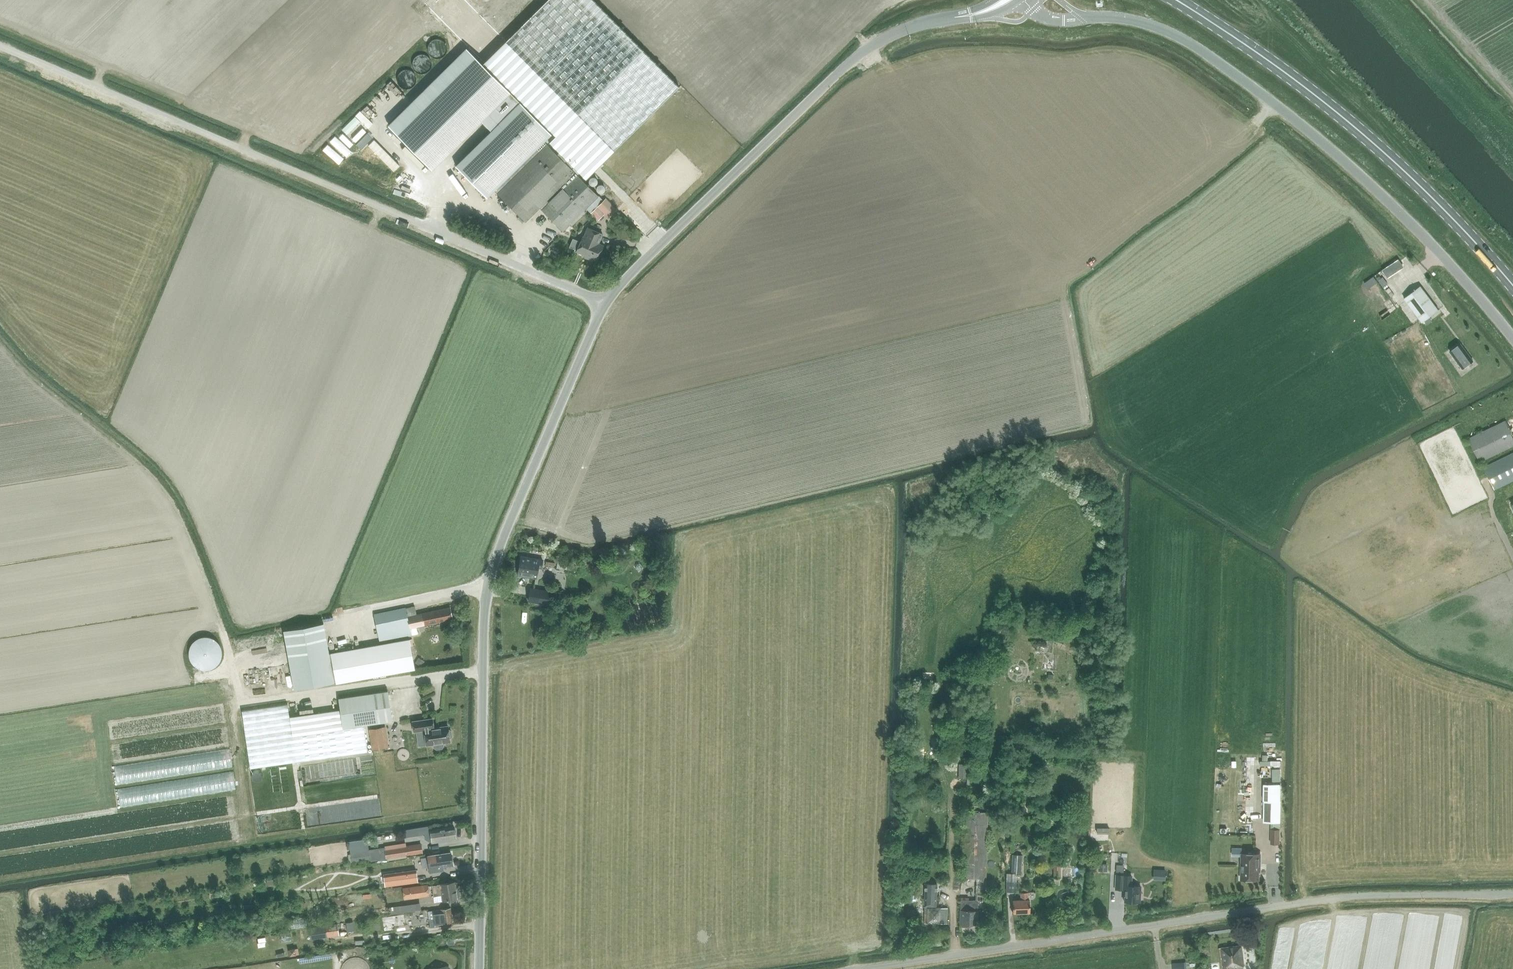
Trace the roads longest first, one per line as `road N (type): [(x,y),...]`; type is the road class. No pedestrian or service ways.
road 1 (unclassified): [(478,968),(486,600),(497,555),(605,301),(863,51),(902,29),(1009,0)]
road 2 (unclassified): [(859,968),(1330,899),(1512,894)]
road 3 (unclassified): [(1023,0),(1053,19),(1133,21),(1187,40),(1334,152),(1512,338)]
road 4 (primary): [(1512,286),(1360,132),(1173,0)]

